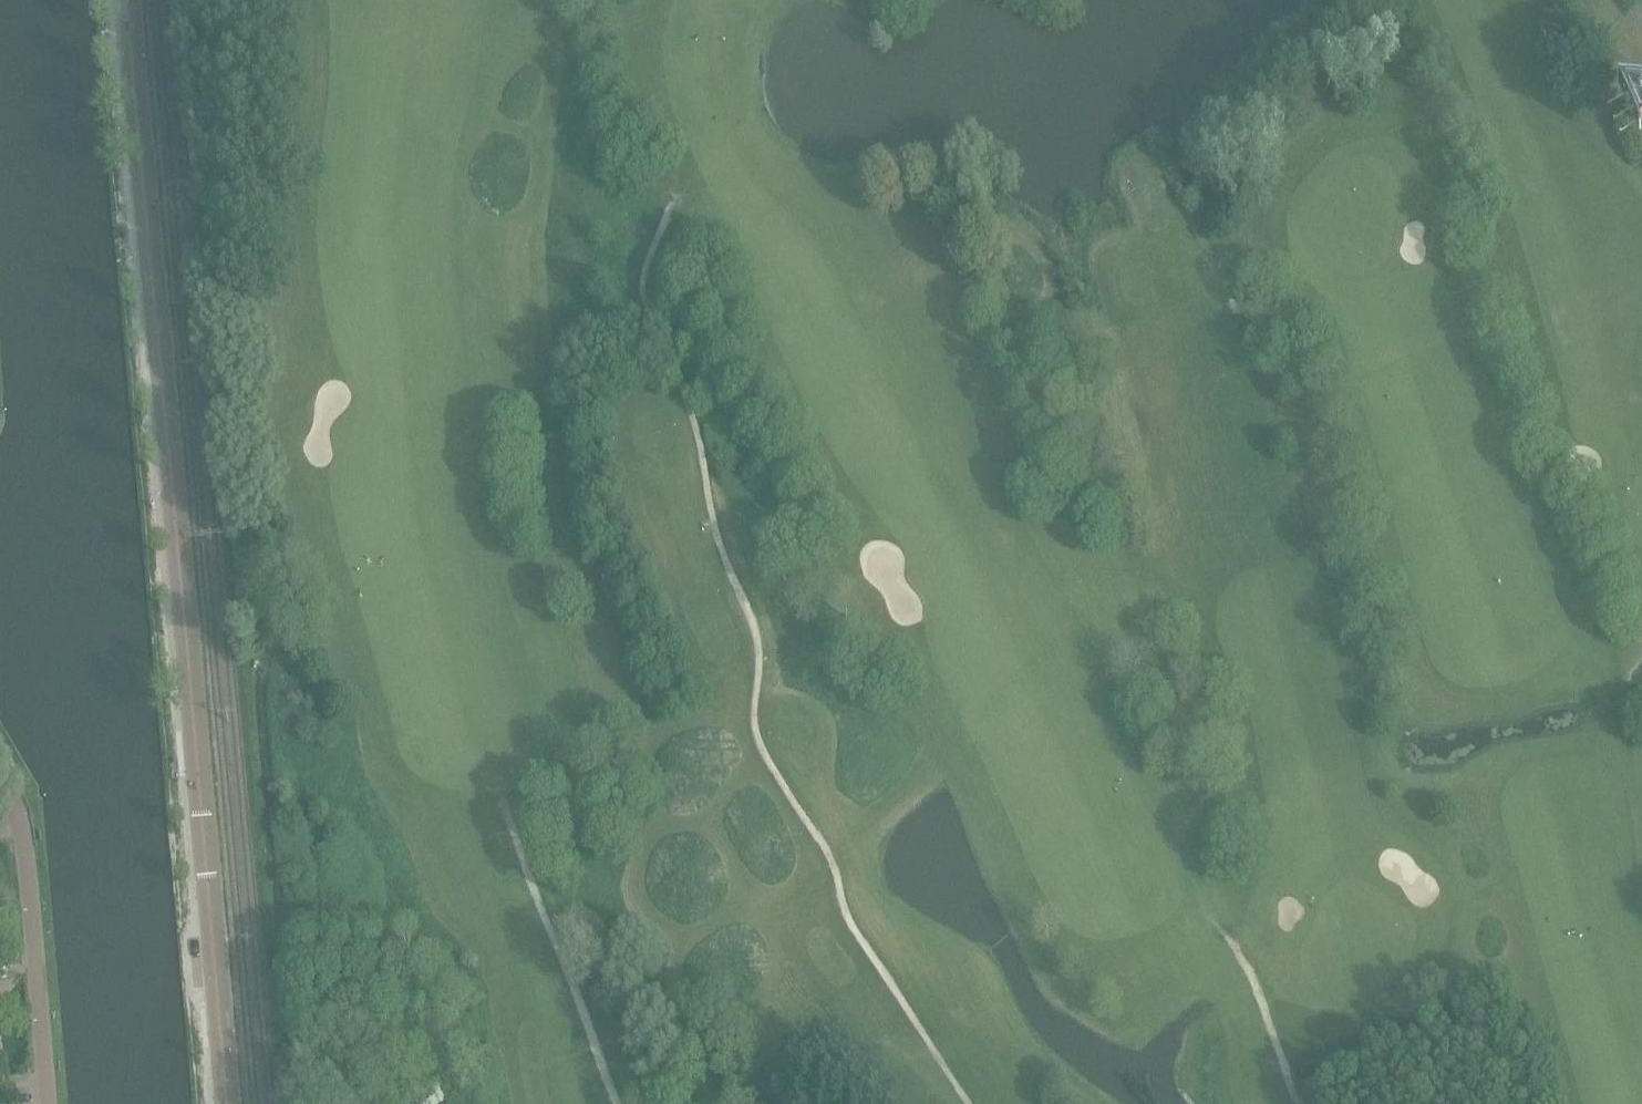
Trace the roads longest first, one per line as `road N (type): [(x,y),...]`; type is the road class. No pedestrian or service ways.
road 1 (unclassified): [(228,1103),(129,0)]
road 2 (unclassified): [(48,1103),(18,805),(0,773)]

